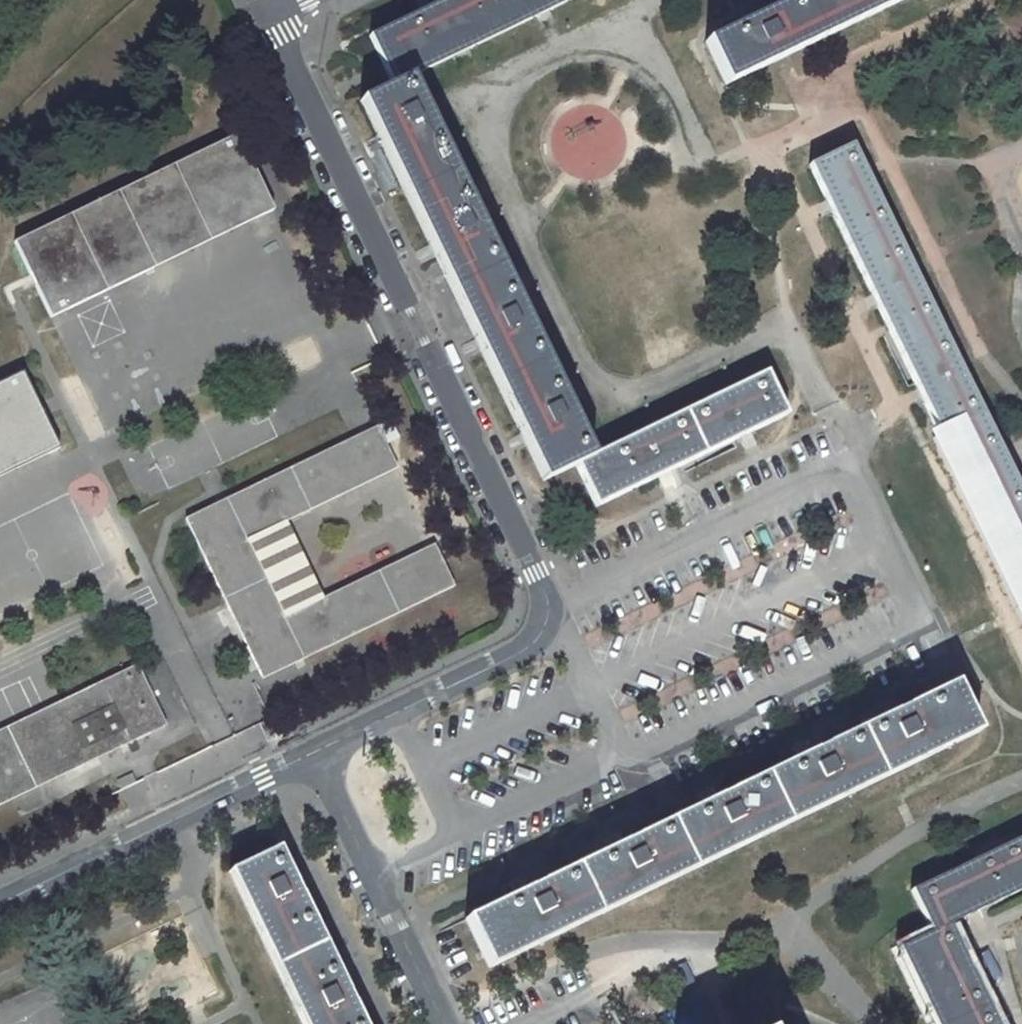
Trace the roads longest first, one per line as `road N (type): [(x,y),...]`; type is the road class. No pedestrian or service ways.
road 1 (residential): [(313,748),(559,628),(271,5)]
road 2 (residential): [(0,903),(313,748)]
road 3 (residential): [(444,1023),(313,748)]

